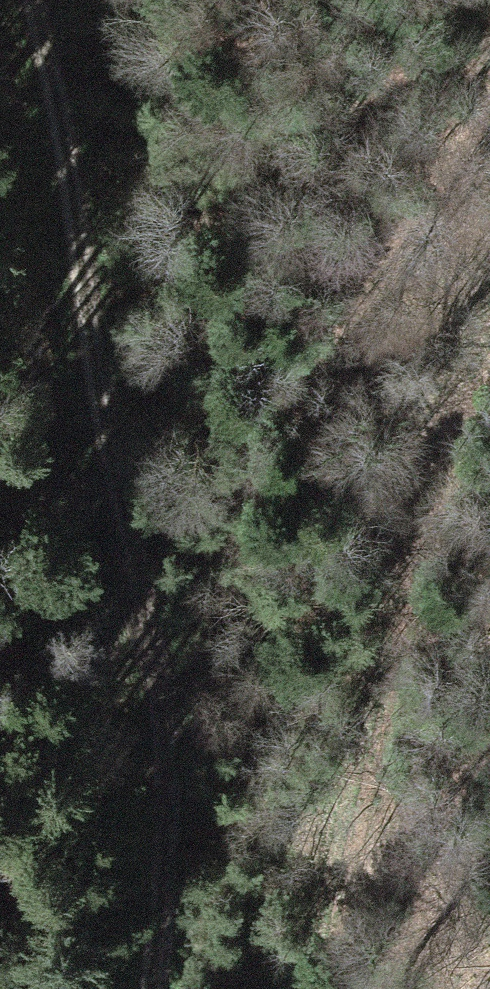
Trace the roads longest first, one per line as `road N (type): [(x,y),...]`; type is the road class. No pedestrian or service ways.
road 1 (track): [(40,0),(52,31),(79,255),(172,807),(153,988)]
road 2 (track): [(316,988),(379,662),(489,305)]

